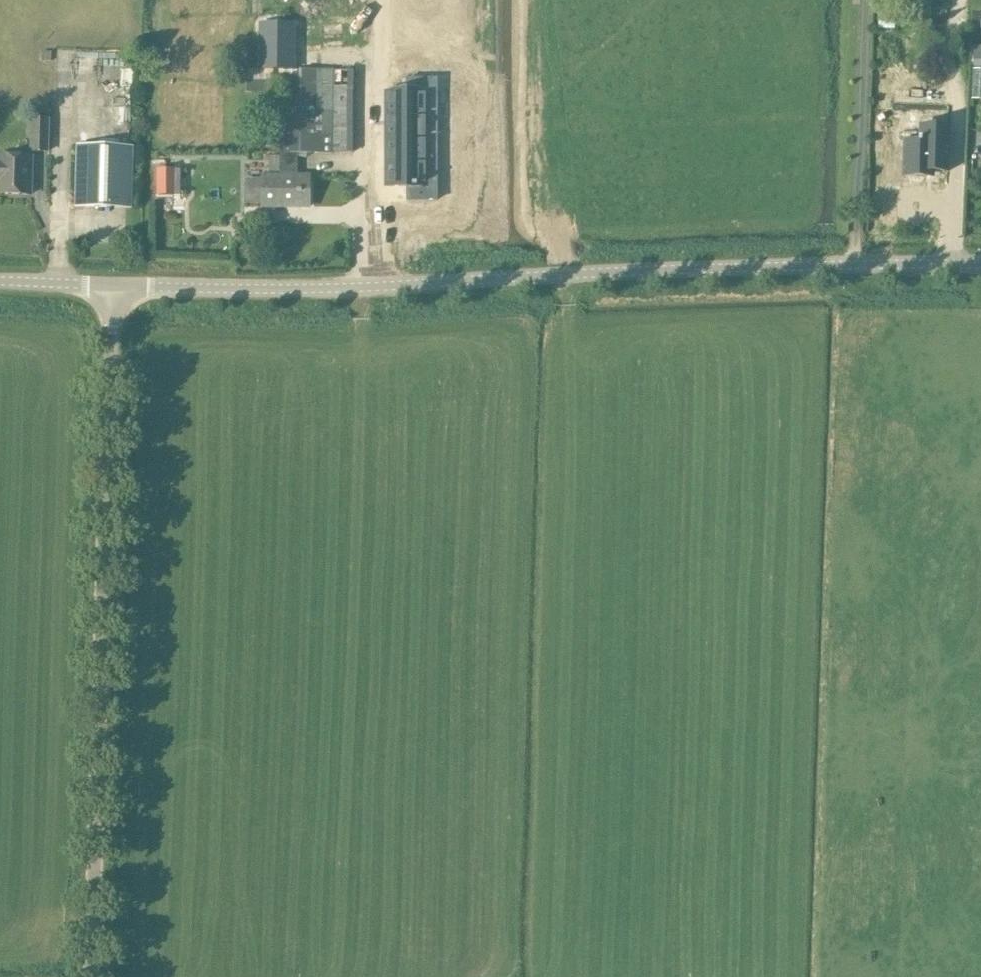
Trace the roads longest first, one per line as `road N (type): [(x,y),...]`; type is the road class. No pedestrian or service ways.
road 1 (unclassified): [(113,287),(980,263)]
road 2 (unclassified): [(91,976),(113,287)]

